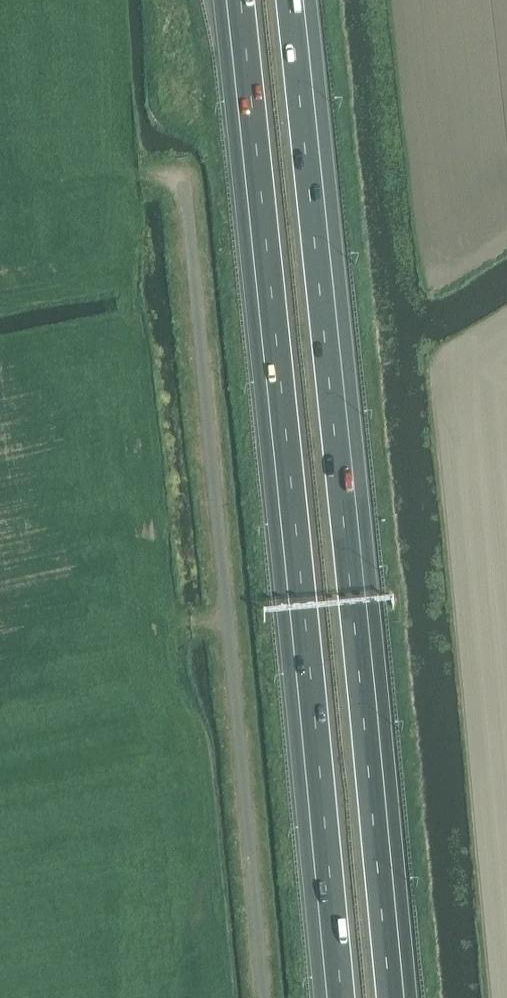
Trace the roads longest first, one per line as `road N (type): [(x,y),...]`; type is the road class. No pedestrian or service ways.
road 1 (motorway): [(396,997),(297,0)]
road 2 (motorway): [(235,0),(333,997)]
road 3 (track): [(267,997),(181,182),(106,181)]

